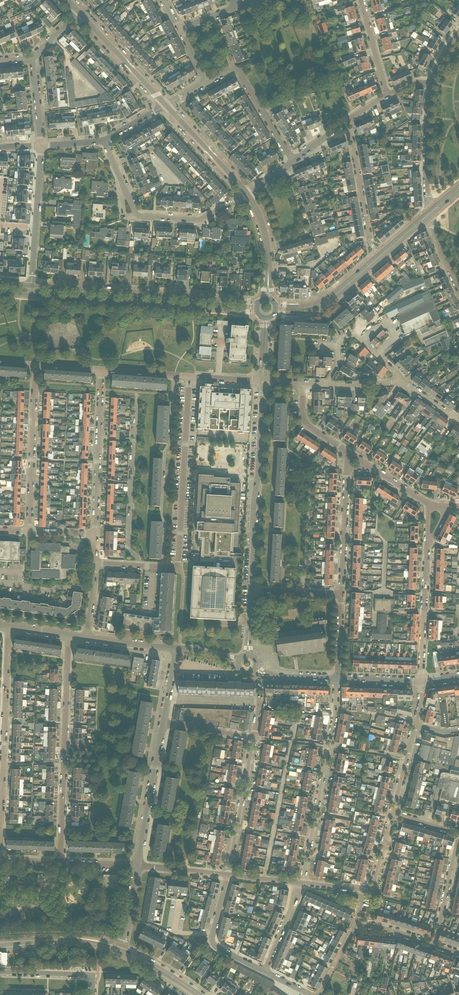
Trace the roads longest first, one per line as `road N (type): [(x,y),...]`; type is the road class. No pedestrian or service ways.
road 1 (residential): [(0,856),(8,627)]
road 2 (residential): [(61,863),(69,635)]
road 3 (tertiary): [(258,303),(31,287)]
road 4 (tertiary): [(31,295),(257,311)]
road 5 (residential): [(251,590),(263,382)]
road 6 (residential): [(302,883),(337,680)]
road 7 (residential): [(248,195),(200,221),(137,217),(104,141)]
road 8 (residential): [(179,568),(189,376)]
road 9 (tertiary): [(274,313),(330,302),(430,217)]
road 10 (residential): [(29,532),(36,365)]
road 11 (residential): [(95,534),(101,370)]
road 12 (residential): [(137,865),(162,724)]
road 13 (residential): [(228,875),(254,738)]
road 14 (residential): [(379,254),(348,119)]
road 15 (residential): [(208,83),(238,71),(293,161)]
road 16 (residential): [(421,682),(427,548)]
road 17 (residential): [(328,385),(339,340),(354,334),(402,381)]
road 18 (residential): [(254,738),(260,702),(167,698)]
road 19 (residential): [(264,972),(212,940),(228,875)]
road 20 (residential): [(429,211),(433,84)]
road 21 (residential): [(341,594),(346,468)]
road 22 (unclassified): [(167,107),(81,15)]
road 23 (tertiary): [(379,254),(327,298),(275,306)]
road 24 (unclassified): [(248,195),(167,107)]

